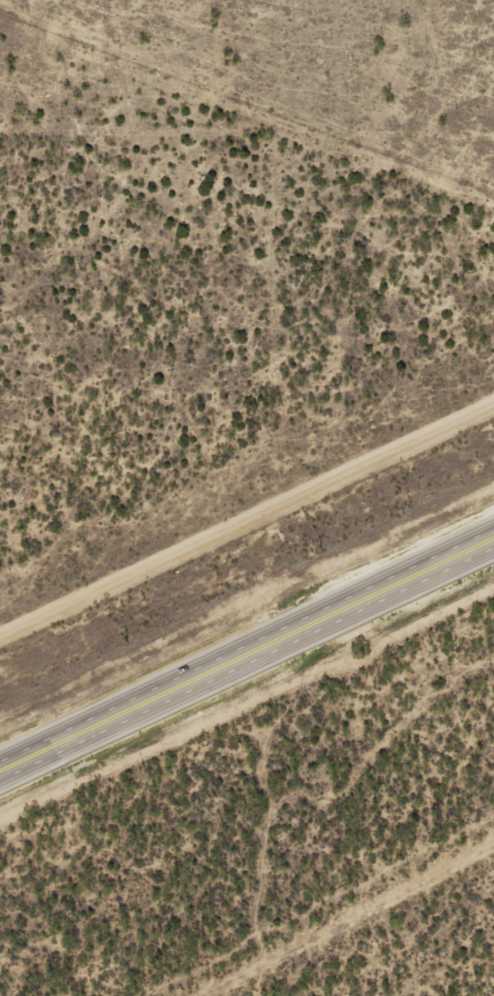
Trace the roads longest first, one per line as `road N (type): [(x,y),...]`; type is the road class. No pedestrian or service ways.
road 1 (trunk): [(493,539),(0,771)]

